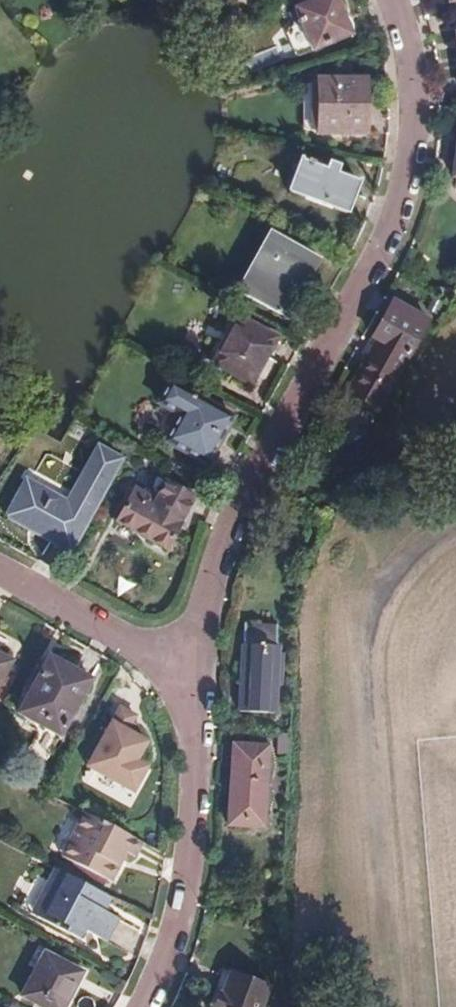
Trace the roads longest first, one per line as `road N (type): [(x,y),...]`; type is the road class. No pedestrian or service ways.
road 1 (residential): [(184,667),(249,467),(391,227),(413,122),(393,0)]
road 2 (residential): [(143,1006),(169,950),(187,872),(193,772),(184,667)]
road 3 (residential): [(184,667),(0,570)]

